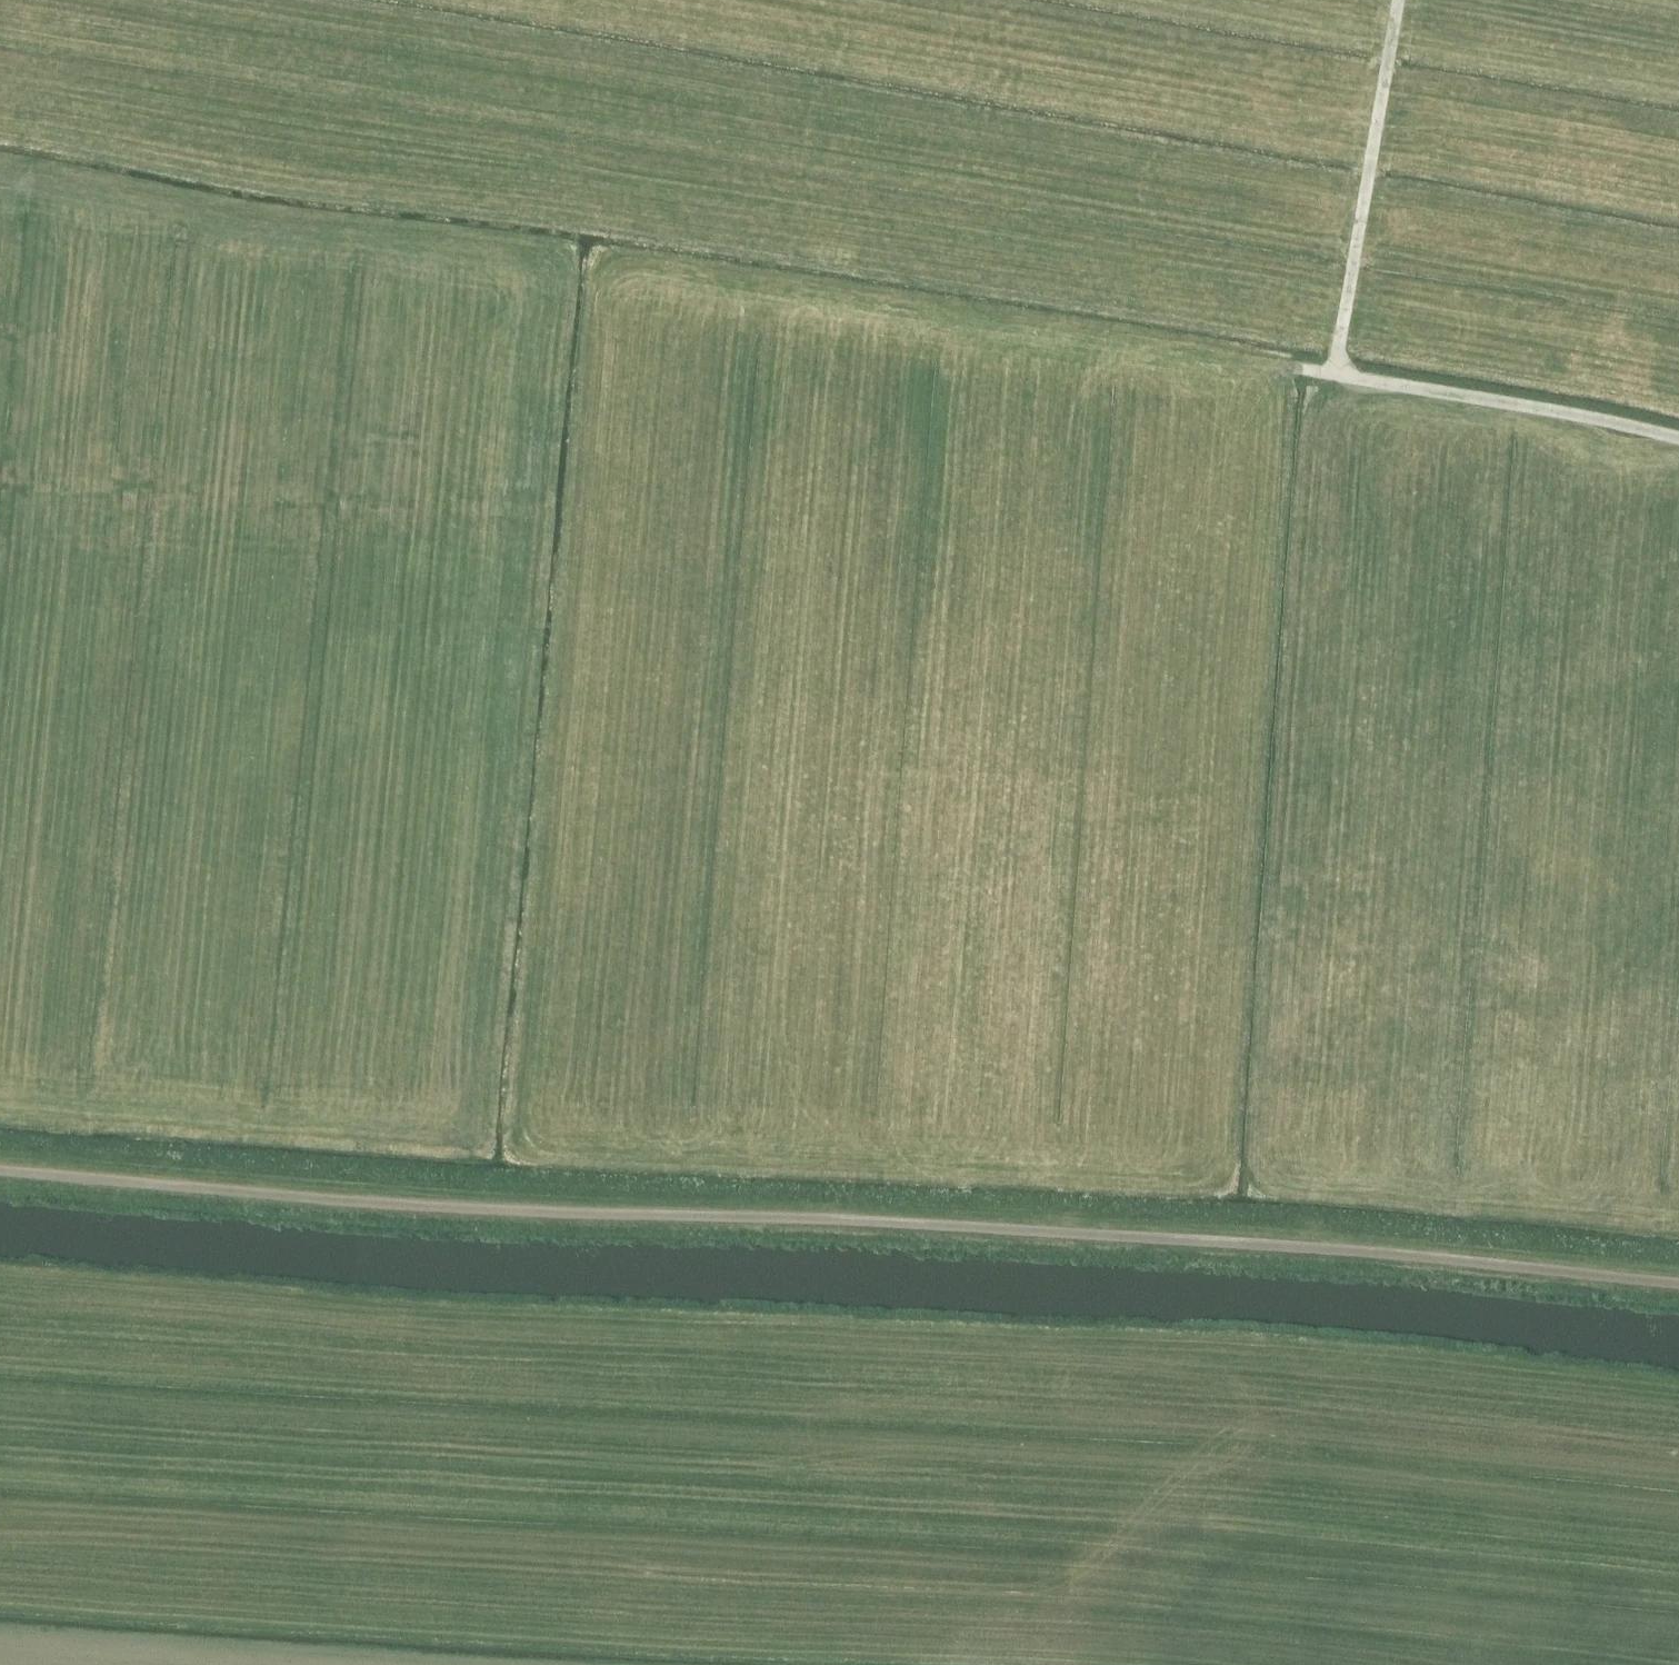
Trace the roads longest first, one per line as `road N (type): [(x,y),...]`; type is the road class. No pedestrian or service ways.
road 1 (track): [(1294,369),(1342,377),(1338,355),(1400,0)]
road 2 (track): [(1342,377),(1678,434)]

